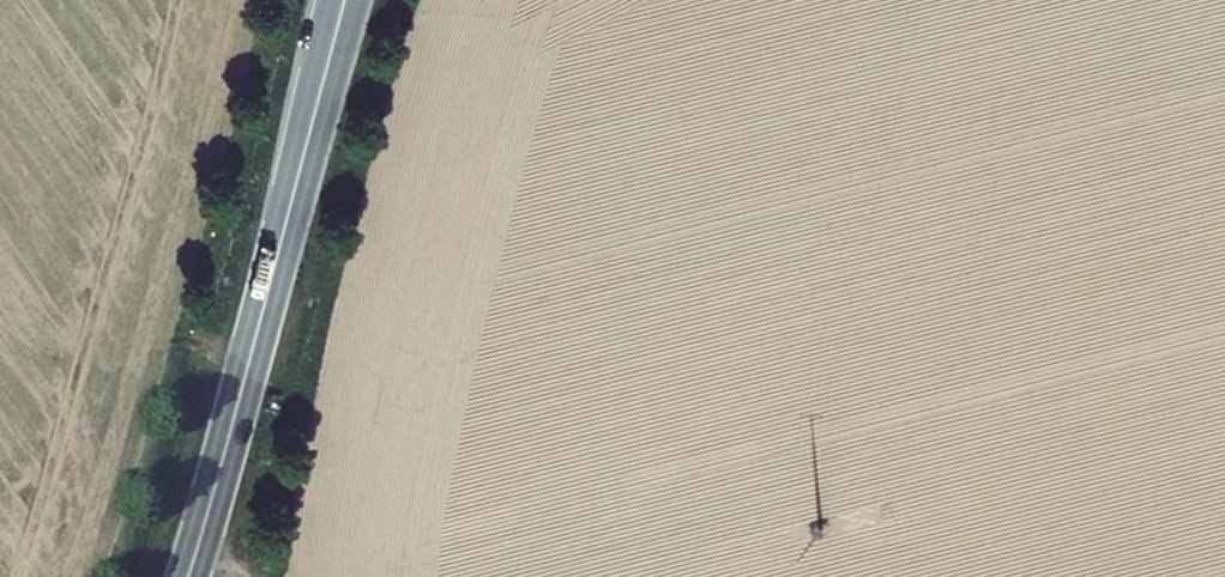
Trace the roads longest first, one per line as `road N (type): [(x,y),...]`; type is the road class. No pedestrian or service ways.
road 1 (primary): [(323,82),(189,576)]

